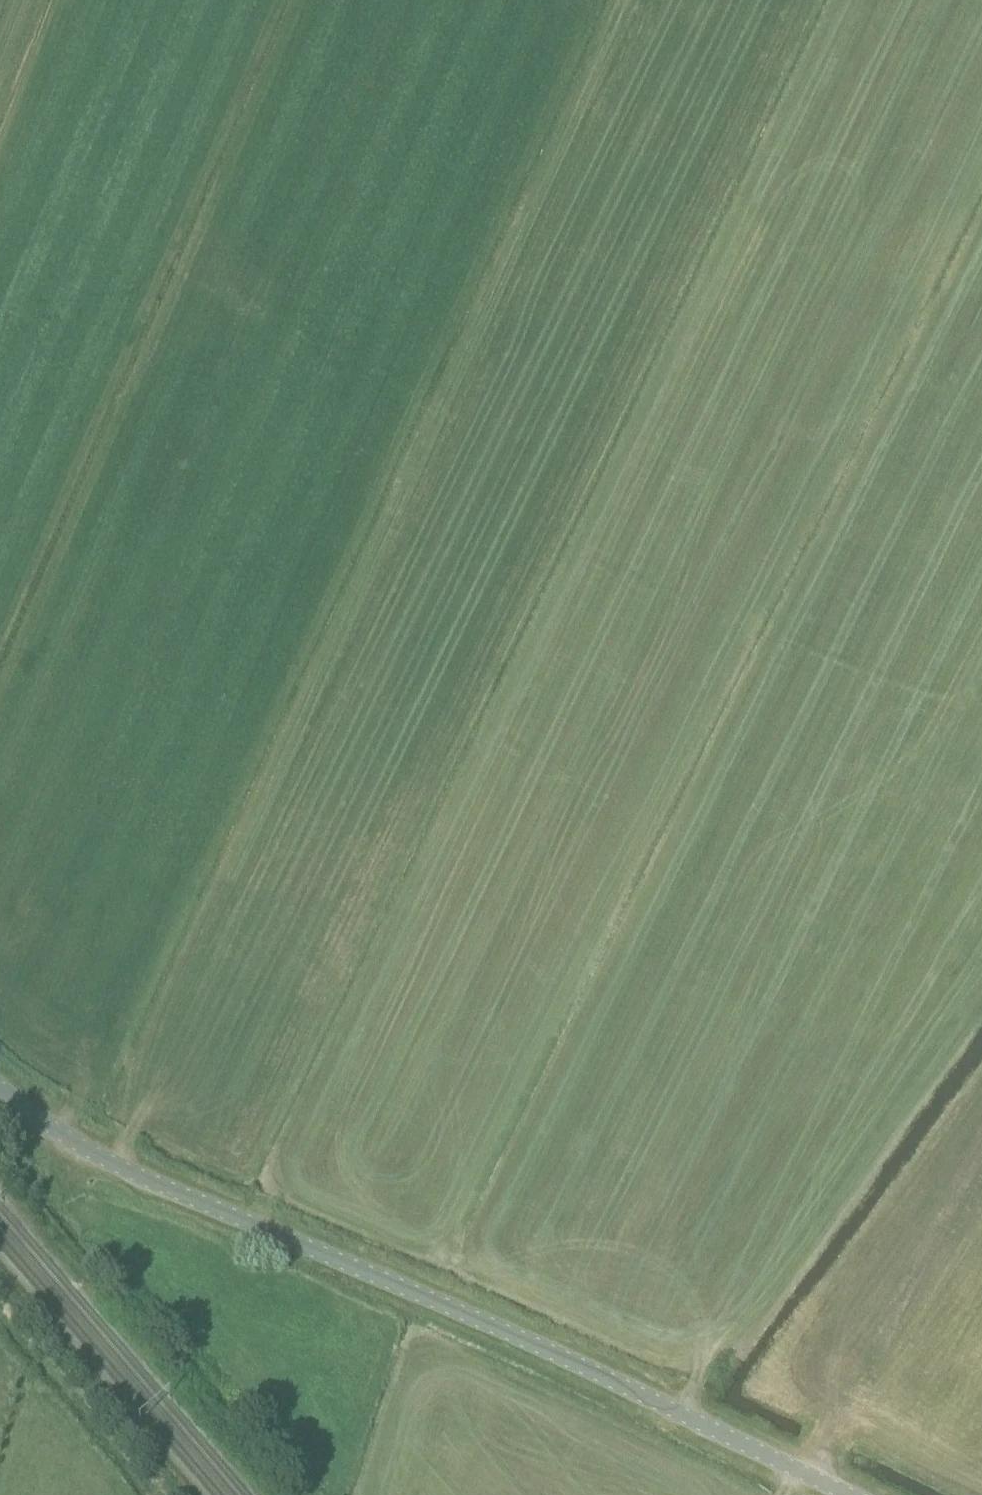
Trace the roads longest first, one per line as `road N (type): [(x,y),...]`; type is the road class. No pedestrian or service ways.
road 1 (unclassified): [(824,1494),(369,1271),(111,1162),(0,1085)]

